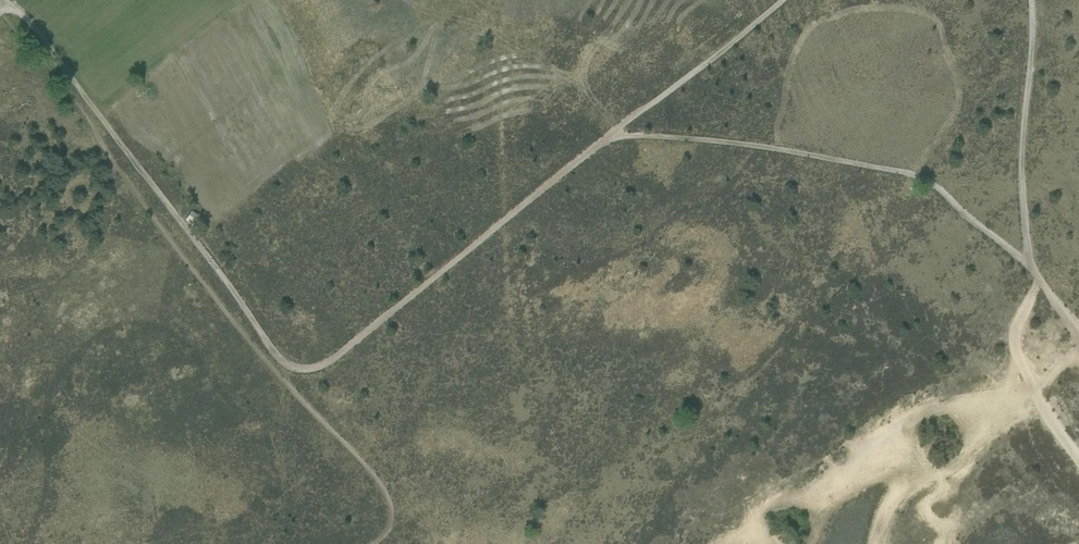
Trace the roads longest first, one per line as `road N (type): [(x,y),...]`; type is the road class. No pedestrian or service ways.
road 1 (track): [(610,136),(335,356),(320,366),(292,366),(276,356),(25,16),(1,4)]
road 2 (track): [(1027,263),(920,178),(746,145),(610,136)]
road 3 (track): [(1027,263),(1019,159),(1030,0)]
road 4 (track): [(783,0),(610,136)]

